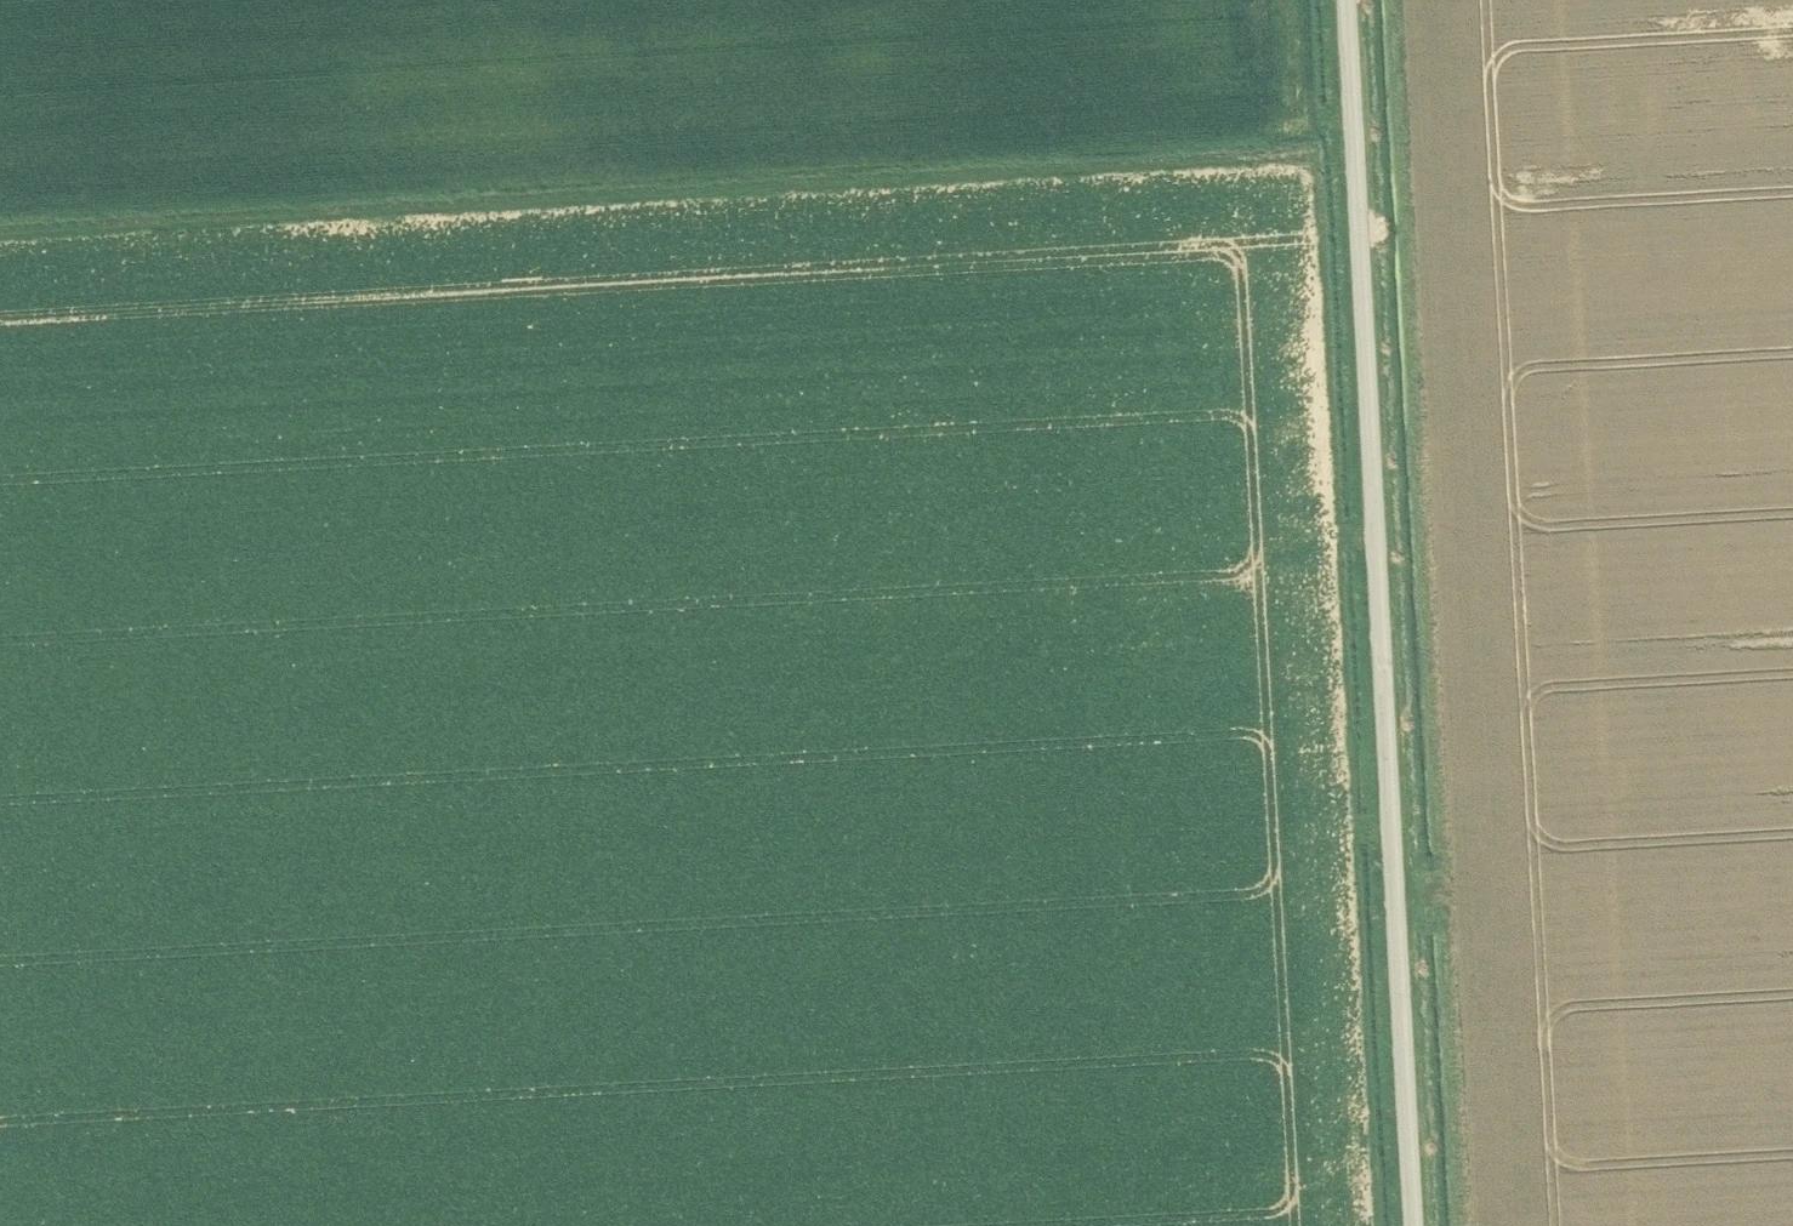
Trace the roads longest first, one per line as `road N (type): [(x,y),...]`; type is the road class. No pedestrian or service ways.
road 1 (unclassified): [(1414,1225),(1348,0)]

